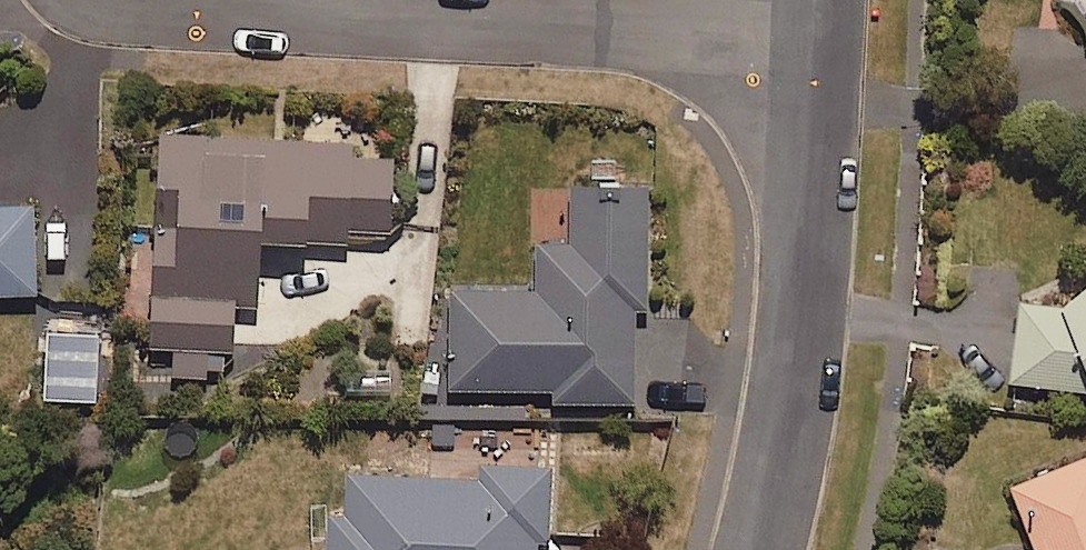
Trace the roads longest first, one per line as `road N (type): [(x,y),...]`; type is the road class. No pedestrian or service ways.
road 1 (unclassified): [(220,0),(817,51)]
road 2 (unclassified): [(764,549),(794,414),(817,51)]

